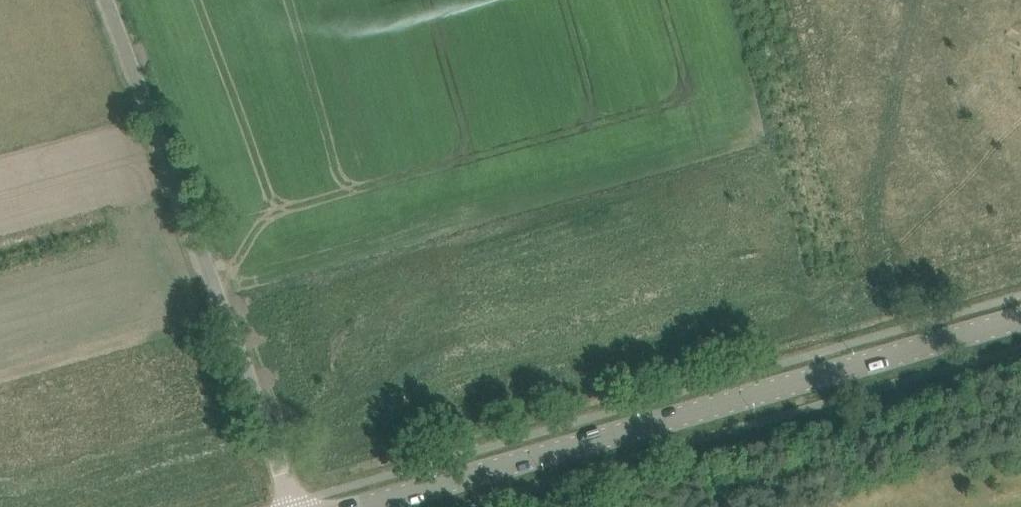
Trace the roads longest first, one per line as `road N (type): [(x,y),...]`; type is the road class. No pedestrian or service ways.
road 1 (tertiary): [(364,506),(1020,318)]
road 2 (unclassified): [(295,506),(105,0)]

